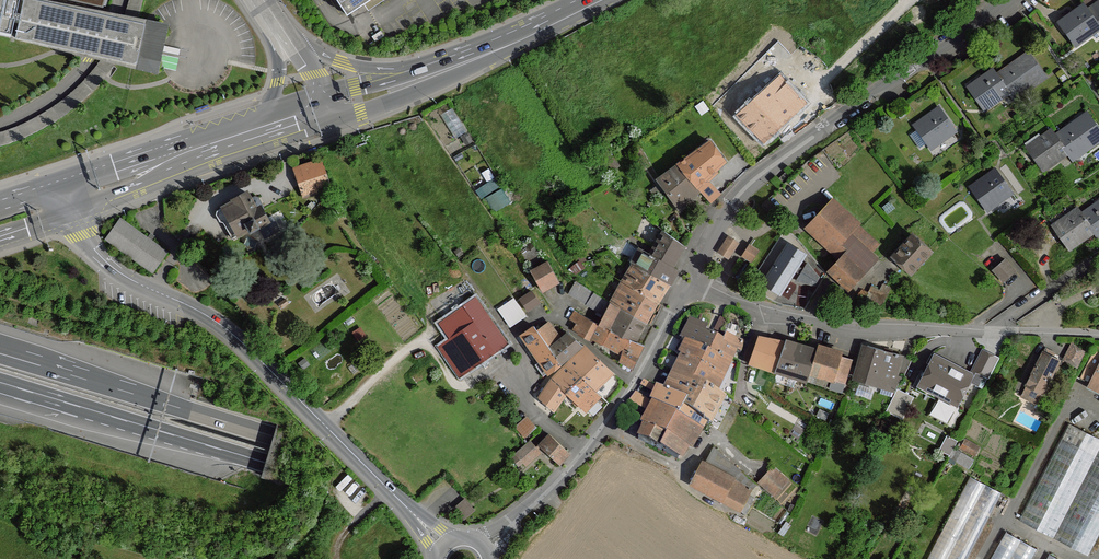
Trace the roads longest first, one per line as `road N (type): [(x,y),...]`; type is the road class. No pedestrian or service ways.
road 1 (motorway): [(674,558),(0,353)]
road 2 (motorway): [(0,382),(593,558)]
road 3 (tertiary): [(70,196),(101,258),(236,337),(445,545)]
road 4 (residential): [(693,280),(813,325),(992,331)]
road 5 (residential): [(693,280),(743,189),(837,117)]
road 6 (residential): [(837,117),(1014,0)]
road 7 (residential): [(578,457),(638,378),(693,280)]
road 8 (secondary): [(259,135),(70,196)]
road 9 (tertiary): [(449,68),(344,63),(272,22)]
road 10 (secondary): [(596,0),(449,68)]
road 11 (residential): [(578,457),(486,547)]
road 12 (residential): [(992,331),(1098,261)]

